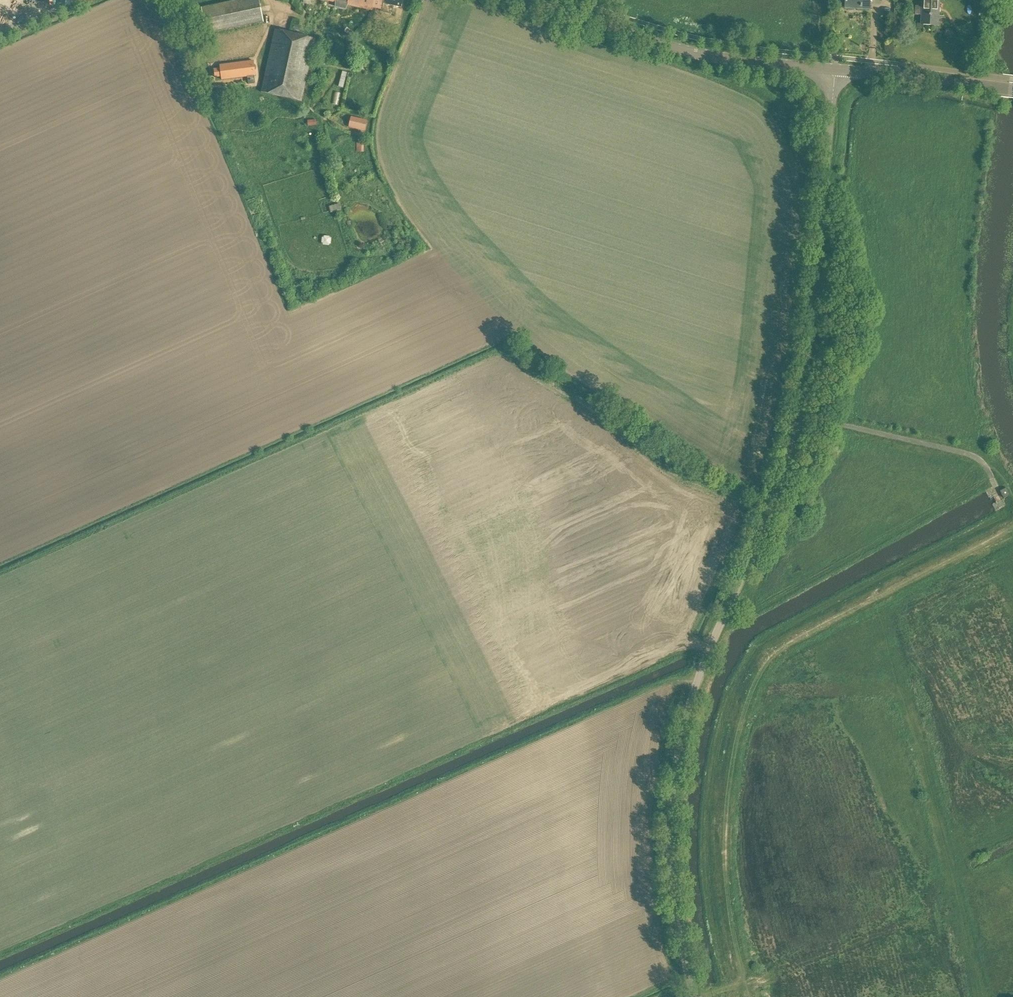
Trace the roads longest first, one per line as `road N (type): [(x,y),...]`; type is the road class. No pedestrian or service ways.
road 1 (unclassified): [(693,996),(671,882),(676,761),(694,687),(782,478),(799,417)]
road 2 (unclassified): [(835,71),(799,417)]
road 3 (tertiary): [(835,71),(689,53),(517,0)]
road 4 (tertiary): [(1012,91),(835,71)]

